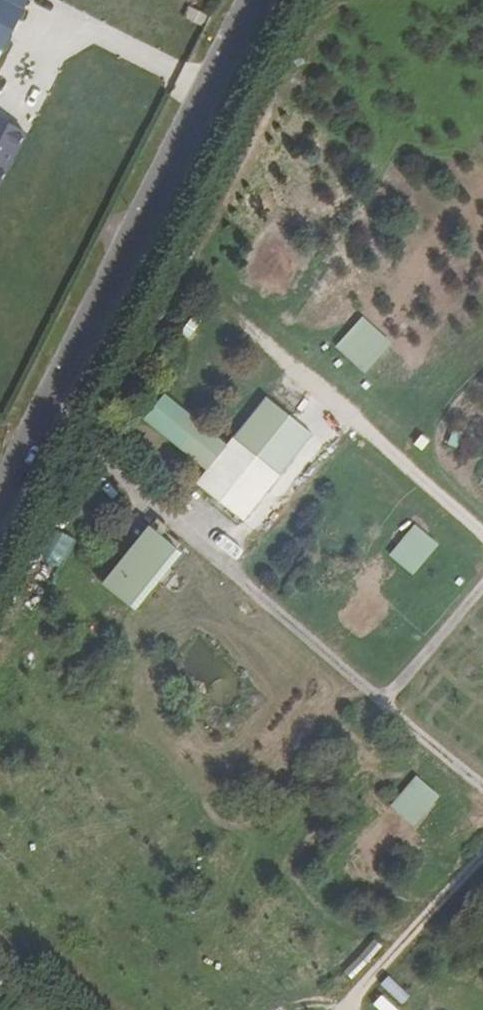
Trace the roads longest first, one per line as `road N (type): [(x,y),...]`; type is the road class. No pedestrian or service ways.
road 1 (unclassified): [(0,511),(255,0)]

